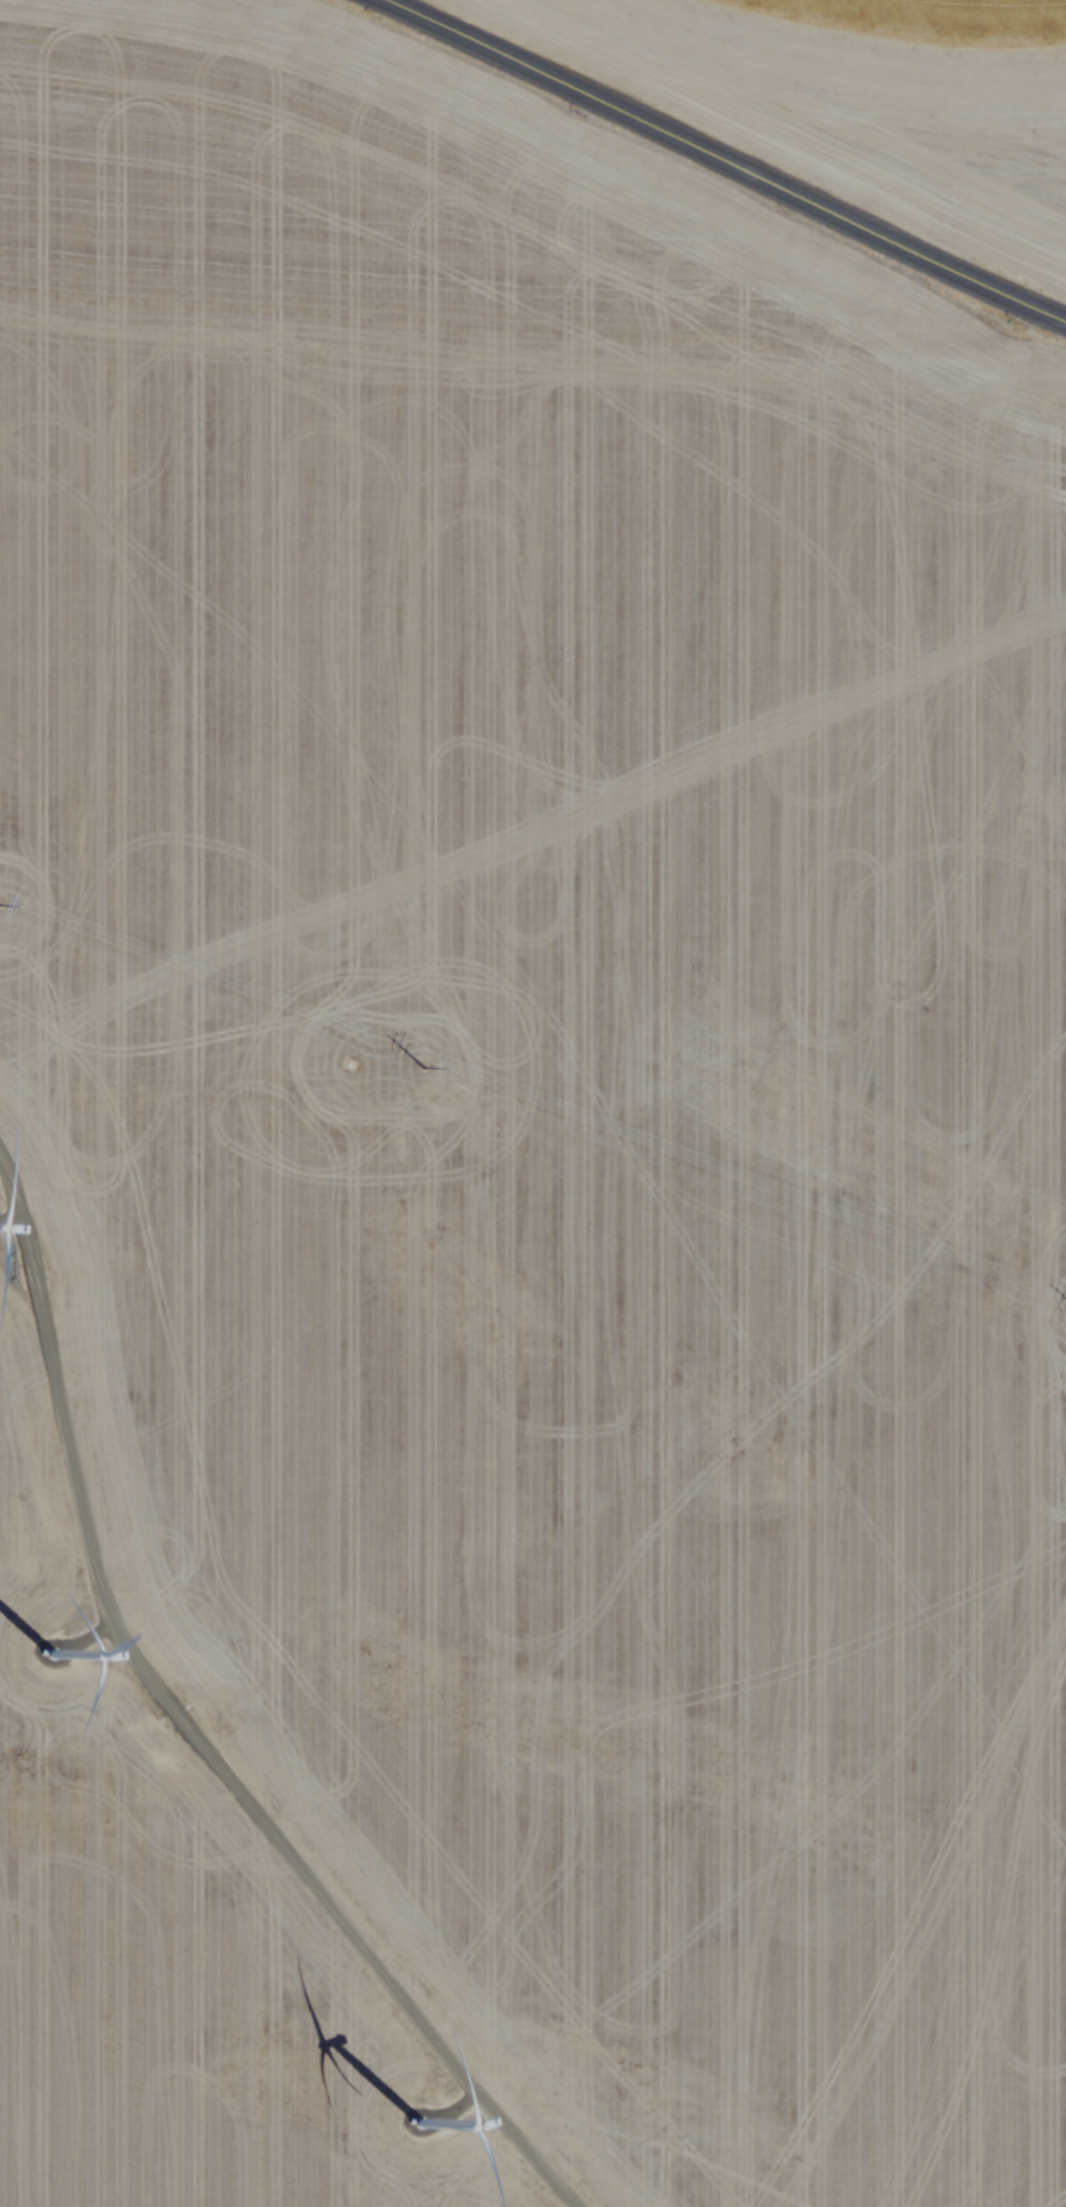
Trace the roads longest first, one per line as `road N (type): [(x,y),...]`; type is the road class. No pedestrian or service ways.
road 1 (residential): [(1065,315),(398,0)]

